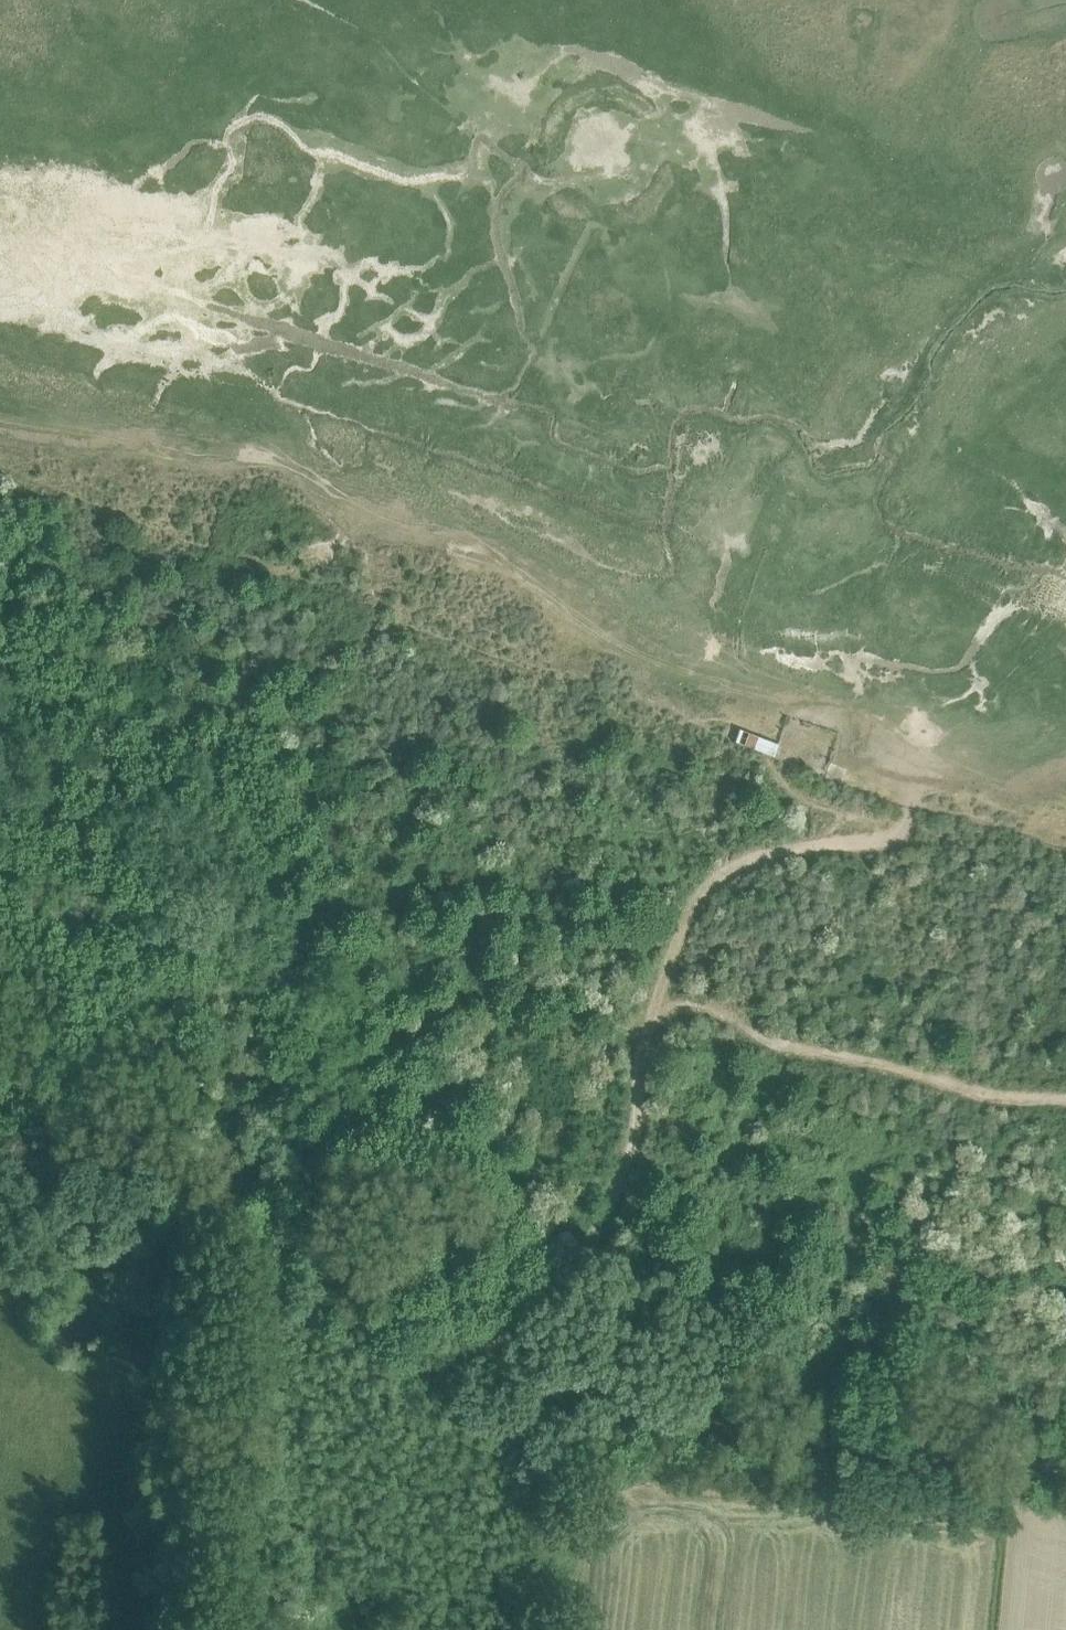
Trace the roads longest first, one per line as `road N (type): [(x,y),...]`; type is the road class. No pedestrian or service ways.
road 1 (track): [(649,1006),(703,890),(746,864),(881,841),(881,828),(805,802),(762,763)]
road 2 (track): [(506,1360),(603,1224),(639,1117),(649,1006)]

